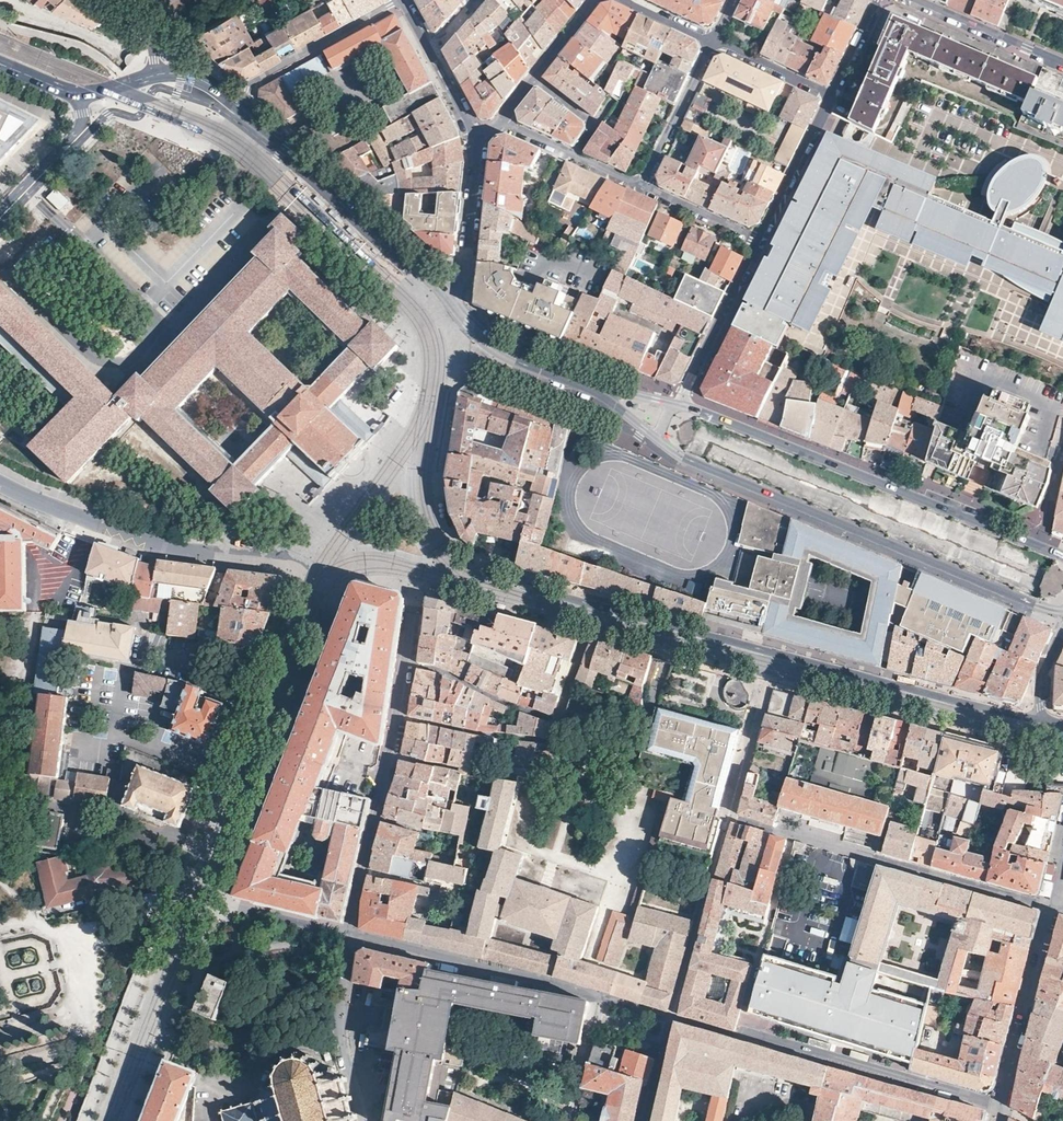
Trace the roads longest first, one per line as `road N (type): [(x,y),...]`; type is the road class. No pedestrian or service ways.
road 1 (secondary): [(659,440),(1062,612)]
road 2 (secondary): [(1062,556),(682,402)]
road 3 (secondary): [(456,307),(242,109),(203,82),(156,75)]
road 4 (residential): [(682,402),(761,241)]
road 5 (residential): [(456,307),(481,142)]
road 6 (residential): [(715,41),(644,188)]
road 7 (residential): [(481,142),(401,0)]
road 8 (secondary): [(594,387),(505,352),(456,307)]
road 9 (residential): [(914,0),(1062,61)]
road 10 (residential): [(761,241),(831,98)]
road 11 (residential): [(644,188),(499,123)]
road 12 (residential): [(499,123),(597,0)]
road 13 (secondary): [(0,211),(77,132),(81,96)]
road 14 (residential): [(831,98),(715,41)]
road 15 (residential): [(761,241),(644,188)]

